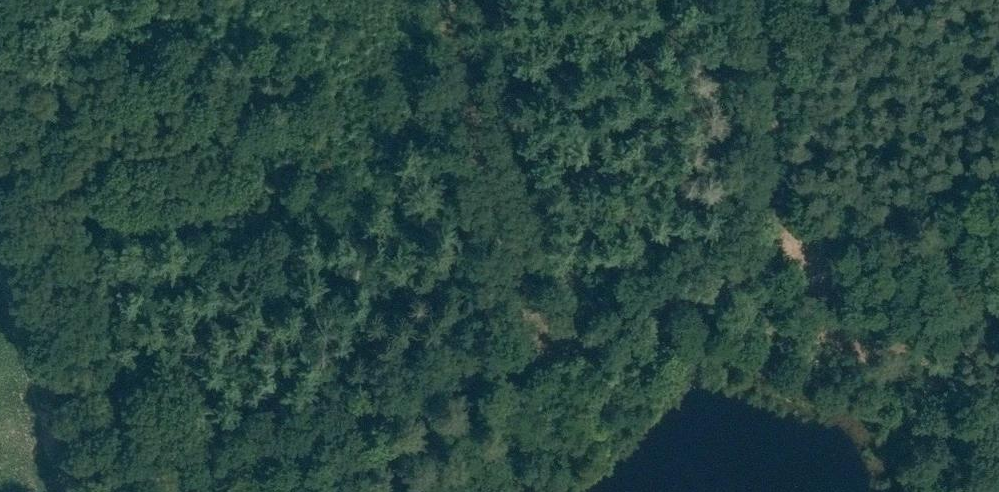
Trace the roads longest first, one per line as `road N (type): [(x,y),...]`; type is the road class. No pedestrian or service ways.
road 1 (track): [(170,491),(998,177)]
road 2 (track): [(420,0),(427,58),(458,141),(568,372)]

